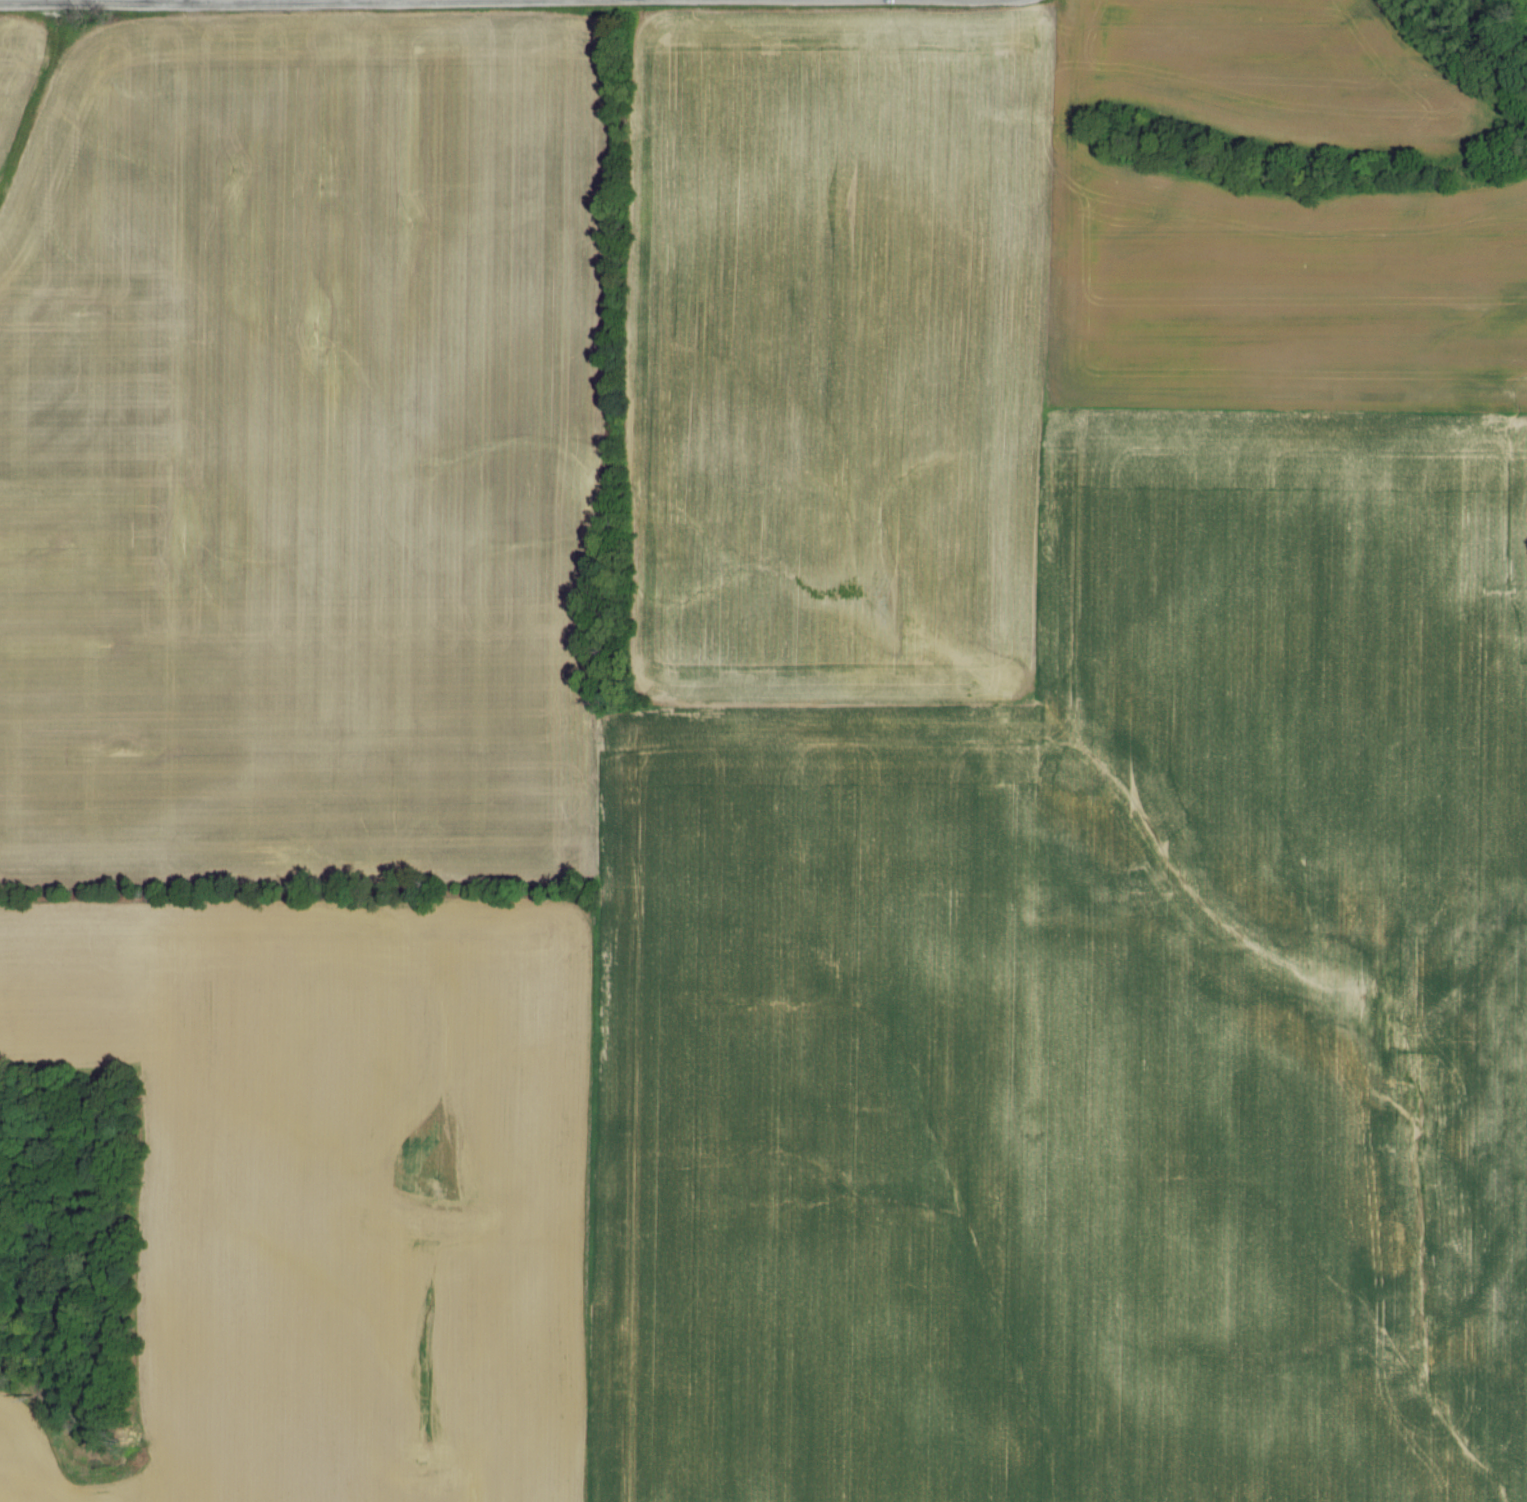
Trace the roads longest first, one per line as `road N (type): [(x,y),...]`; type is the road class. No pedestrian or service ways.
road 1 (residential): [(222,0),(0,2)]

